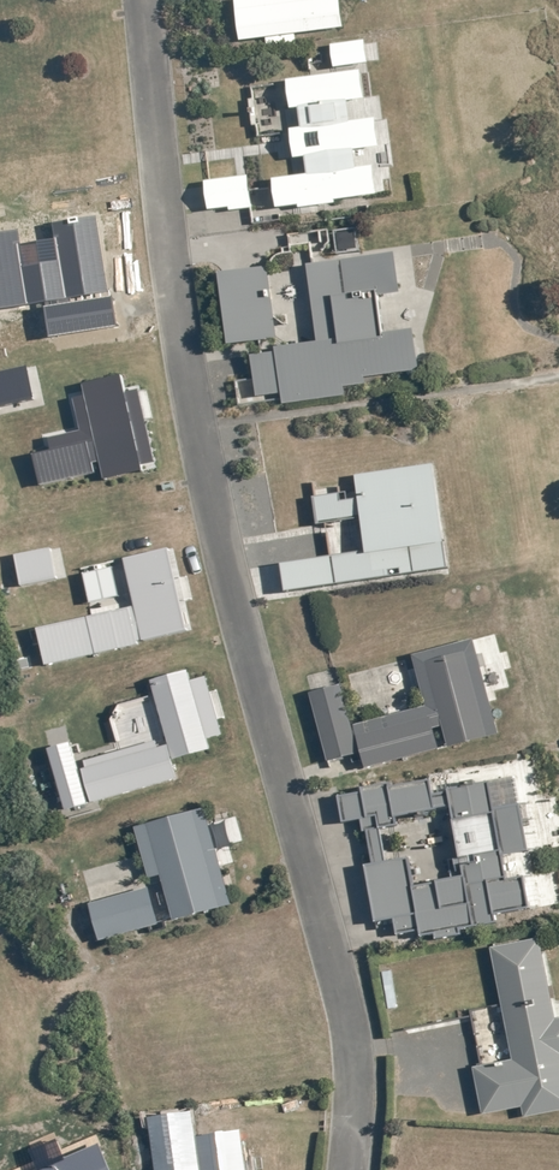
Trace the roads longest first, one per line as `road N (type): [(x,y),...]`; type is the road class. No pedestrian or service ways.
road 1 (residential): [(347,1169),(350,1041),(196,428),(142,0)]

